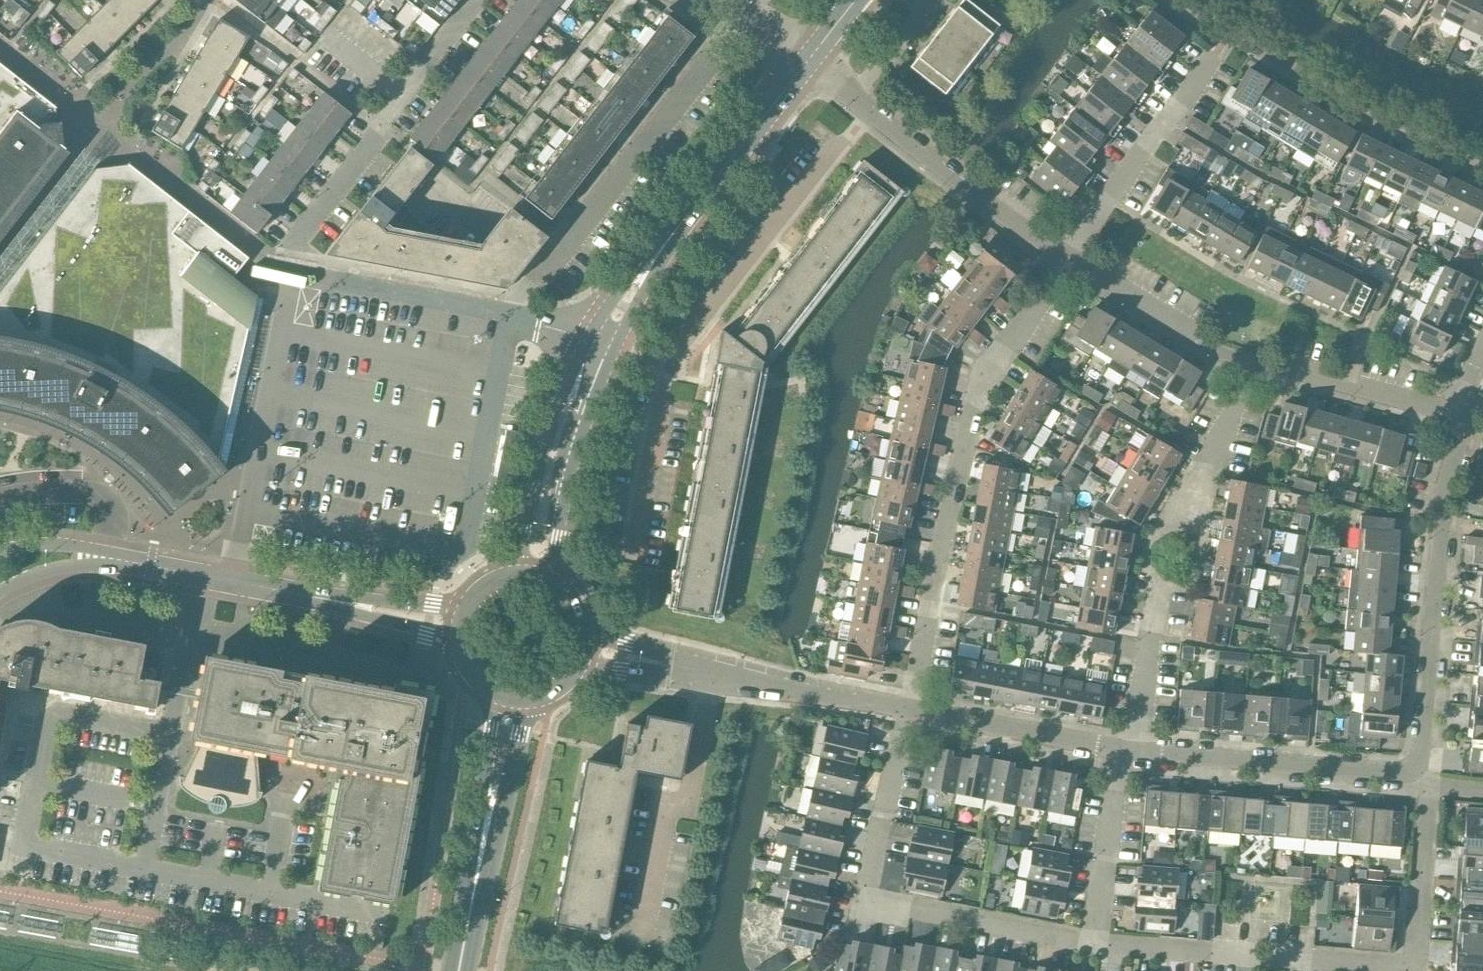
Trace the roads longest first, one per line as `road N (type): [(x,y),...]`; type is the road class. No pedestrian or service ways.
road 1 (residential): [(1101,948),(1410,968),(1417,775)]
road 2 (residential): [(1062,256),(980,390),(912,716)]
road 3 (residential): [(912,716),(865,907),(1101,948)]
road 4 (residential): [(506,311),(742,8)]
road 5 (residential): [(1417,775),(1447,476),(1462,416)]
road 6 (tertiary): [(605,340),(645,267),(810,59)]
road 7 (tertiary): [(461,624),(125,559)]
road 8 (residential): [(585,649),(912,716)]
road 9 (residential): [(864,107),(668,368)]
road 10 (residential): [(1125,757),(1417,775)]
road 11 (residential): [(301,232),(476,0)]
road 12 (residential): [(1212,22),(1062,256)]
road 13 (tertiary): [(460,970),(512,699)]
road 14 (tertiary): [(534,575),(553,458),(570,405),(605,340)]
road 15 (residential): [(1062,256),(864,107)]
road 16 (residential): [(1462,416),(1248,363)]
road 17 (residential): [(912,716),(1125,757)]
road 18 (residential): [(1248,363),(1062,256)]
road 19 (residential): [(1101,948),(1125,757)]
road 20 (residential): [(668,368),(635,547)]
road 21 (tertiary): [(0,594),(32,573),(125,559)]
road 22 (residential): [(1125,757),(1153,632)]
road 23 (tertiary): [(125,559),(47,542),(0,550)]

